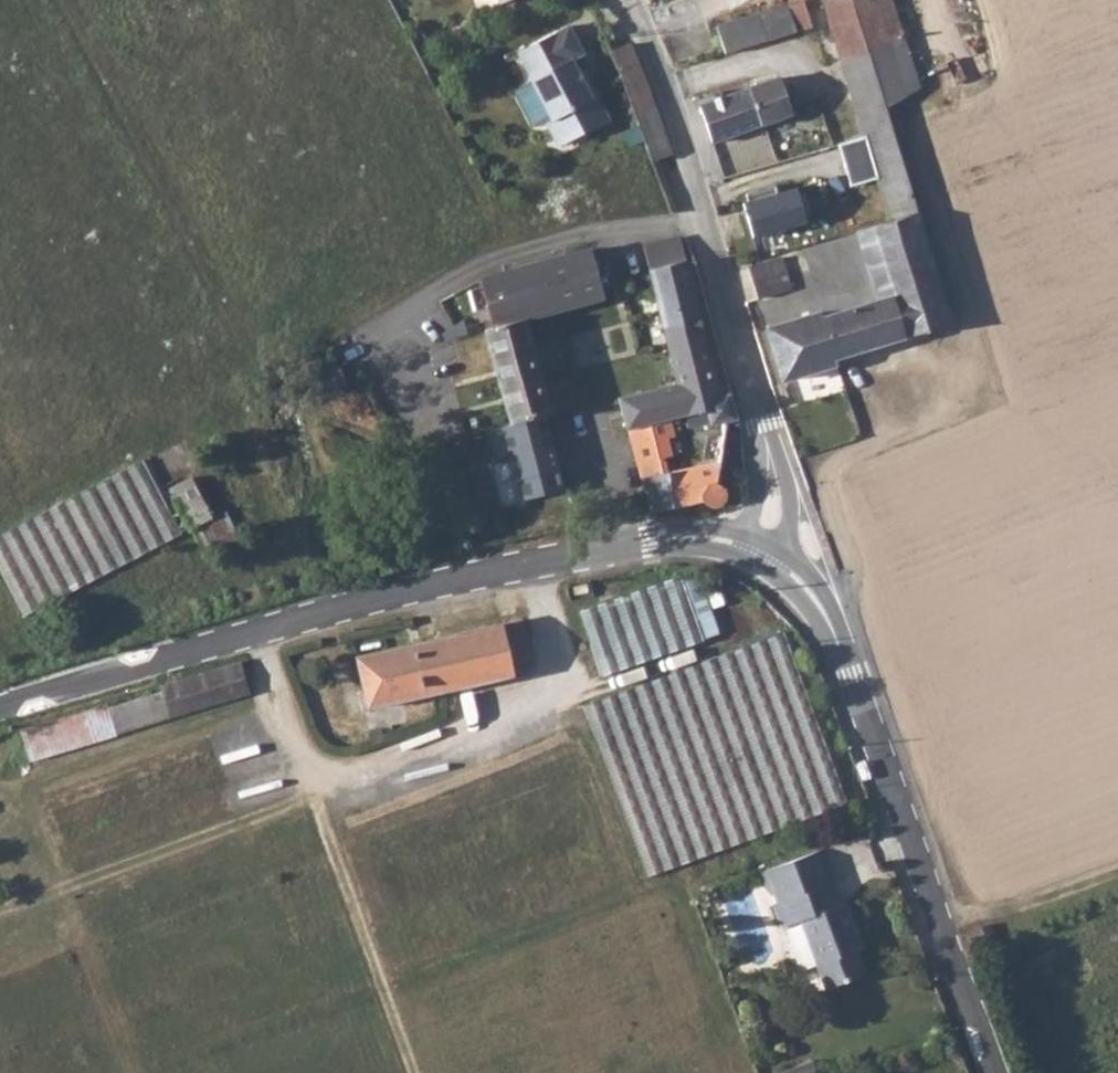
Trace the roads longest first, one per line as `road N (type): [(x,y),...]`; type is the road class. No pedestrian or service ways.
road 1 (residential): [(0,710),(193,653),(653,540),(735,540),(763,549)]
road 2 (unclassified): [(763,549),(816,595),(999,1072)]
road 3 (residential): [(763,549),(686,150),(624,0)]

